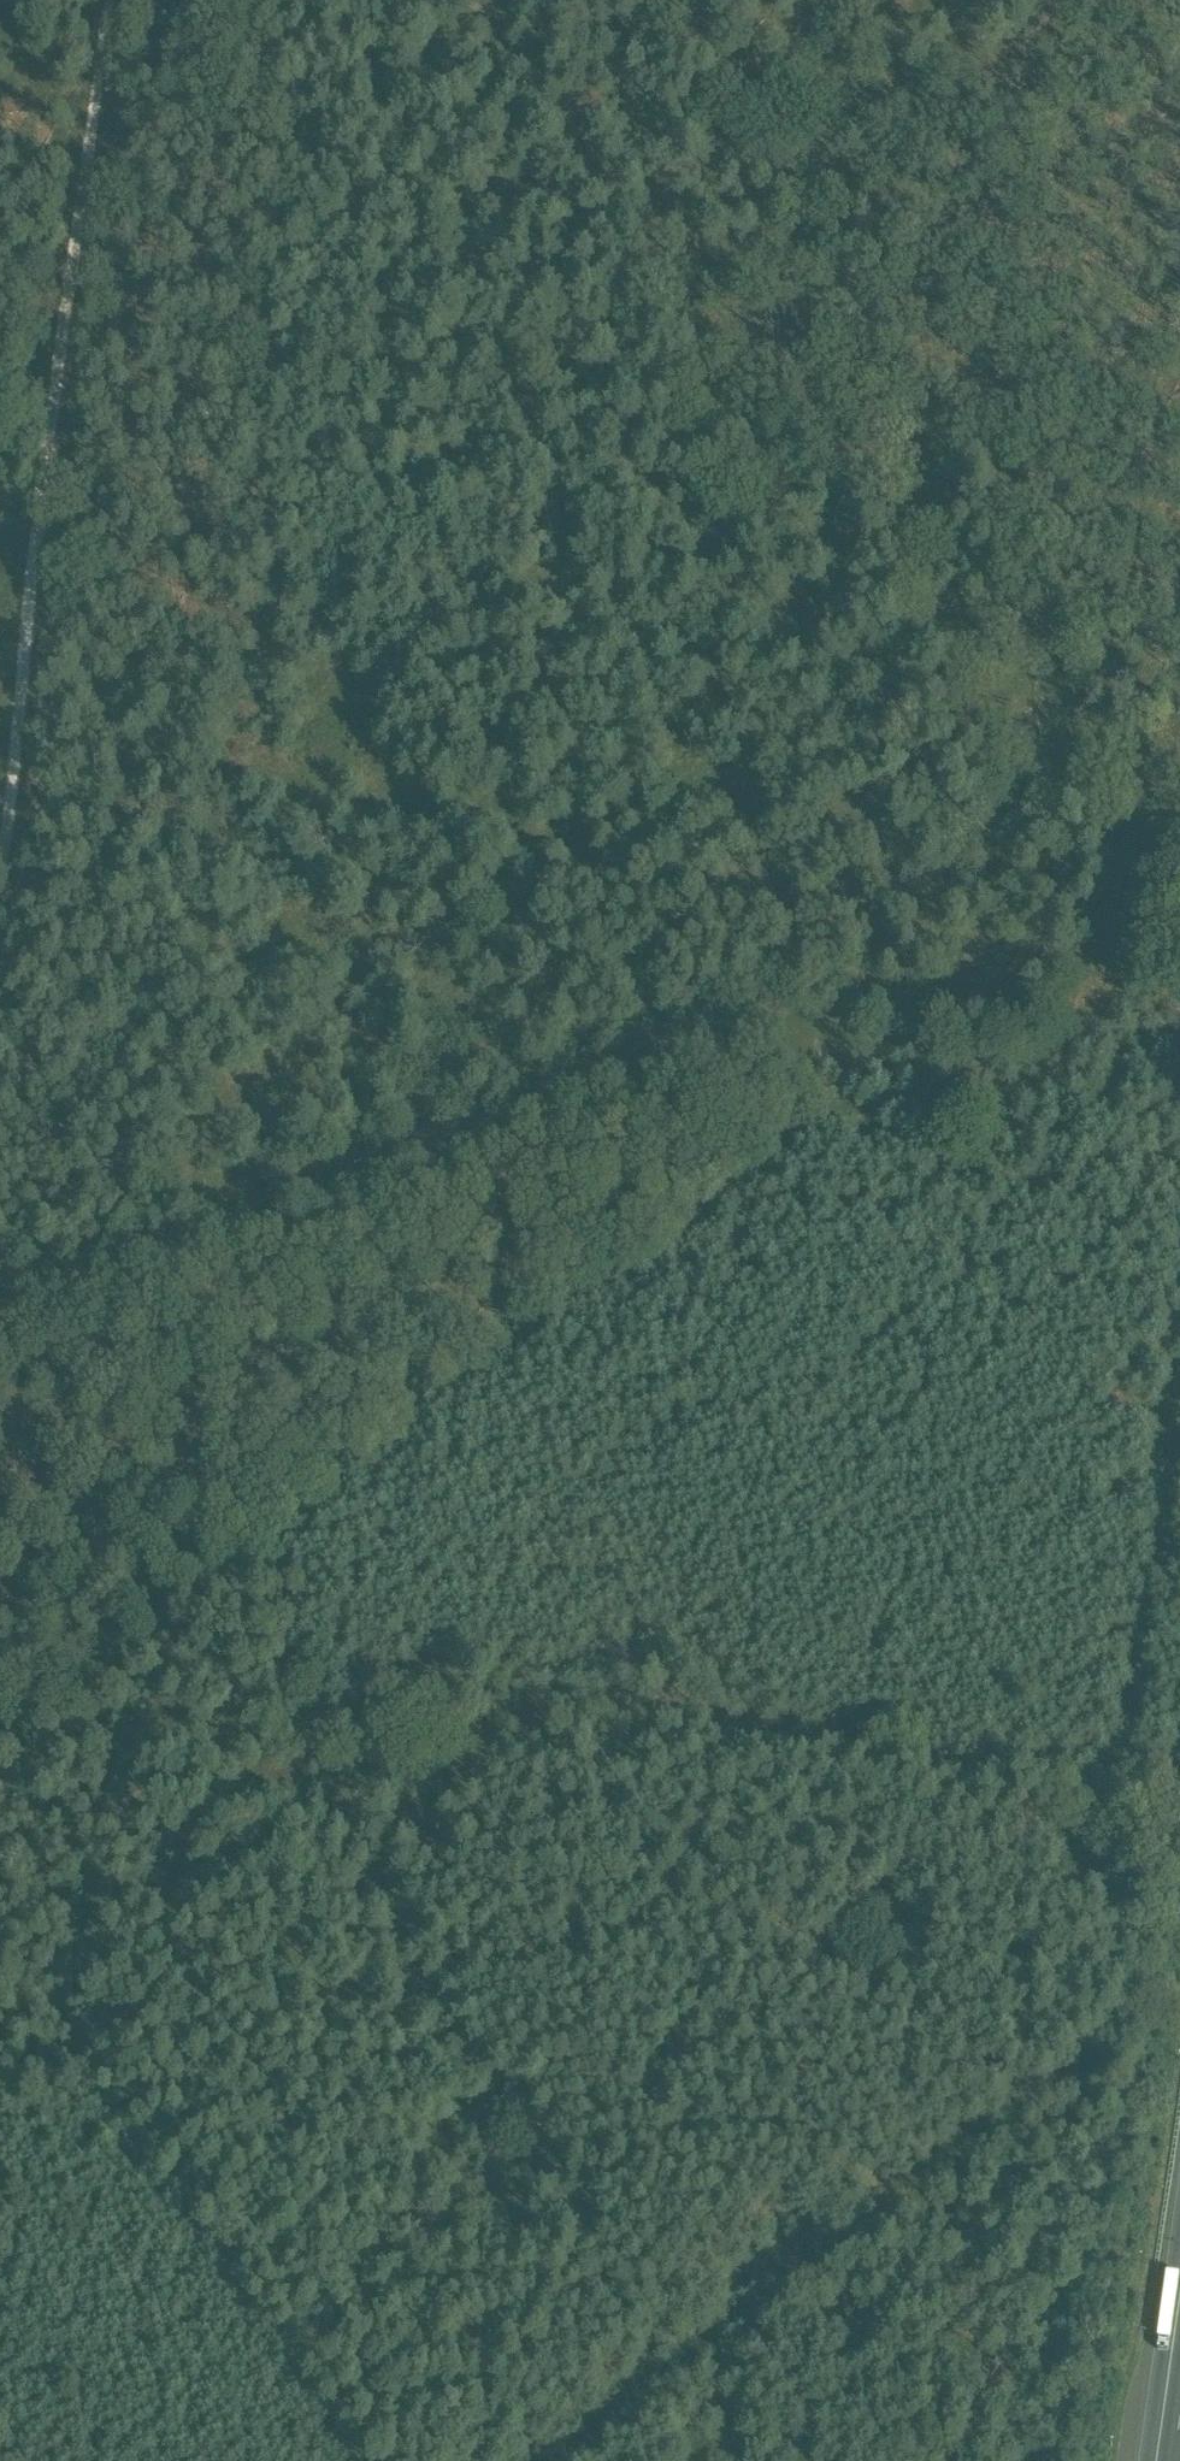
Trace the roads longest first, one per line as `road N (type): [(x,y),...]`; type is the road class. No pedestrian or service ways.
road 1 (track): [(111,0),(32,549),(0,862)]

